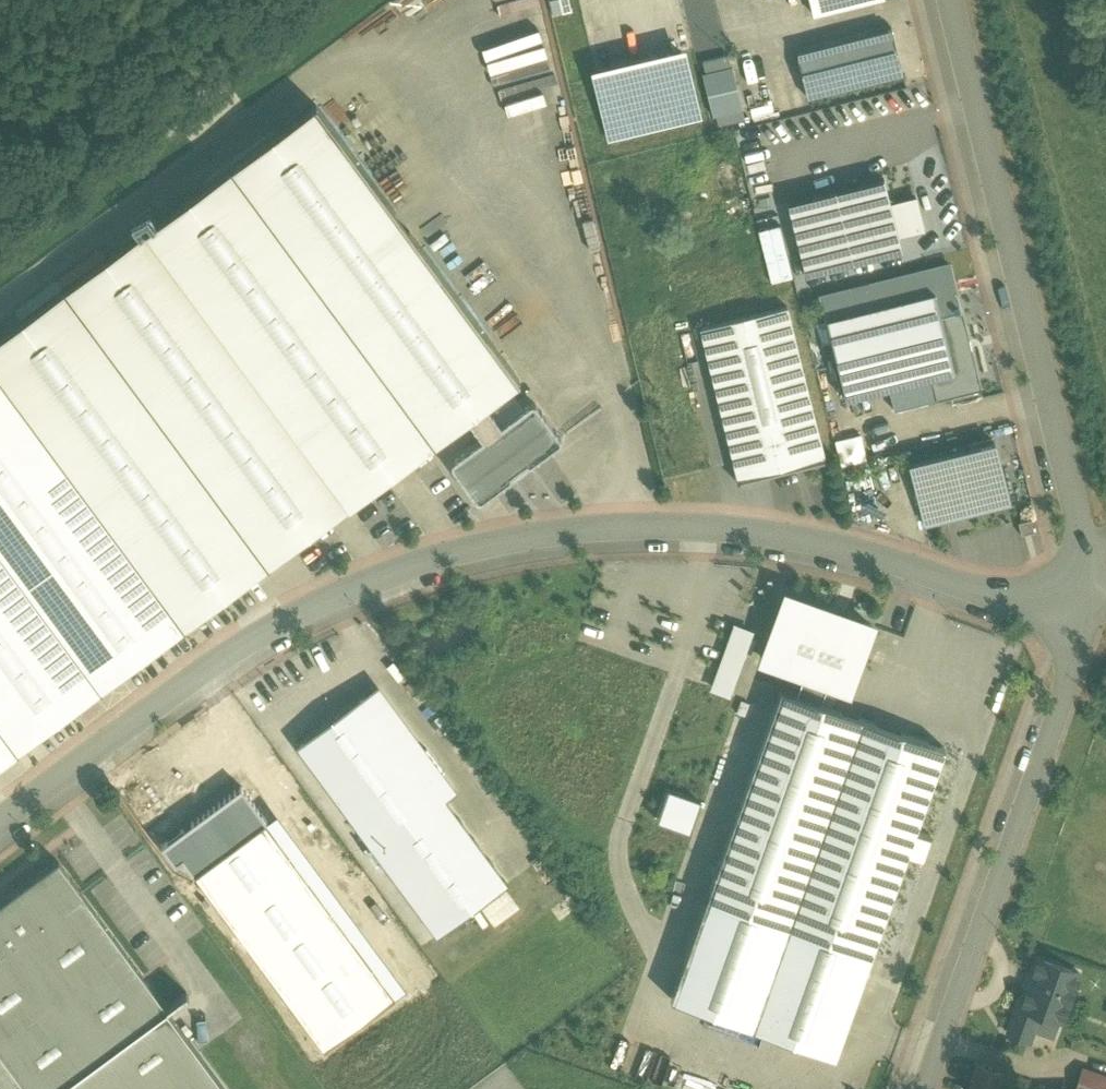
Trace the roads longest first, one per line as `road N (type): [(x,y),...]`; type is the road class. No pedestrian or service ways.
road 1 (residential): [(0,826),(281,628),(464,553),(637,528),(727,533),(859,558),(1082,628)]
road 2 (residential): [(1091,599),(1097,579),(949,0)]
road 3 (residential): [(1082,628),(927,1088)]

